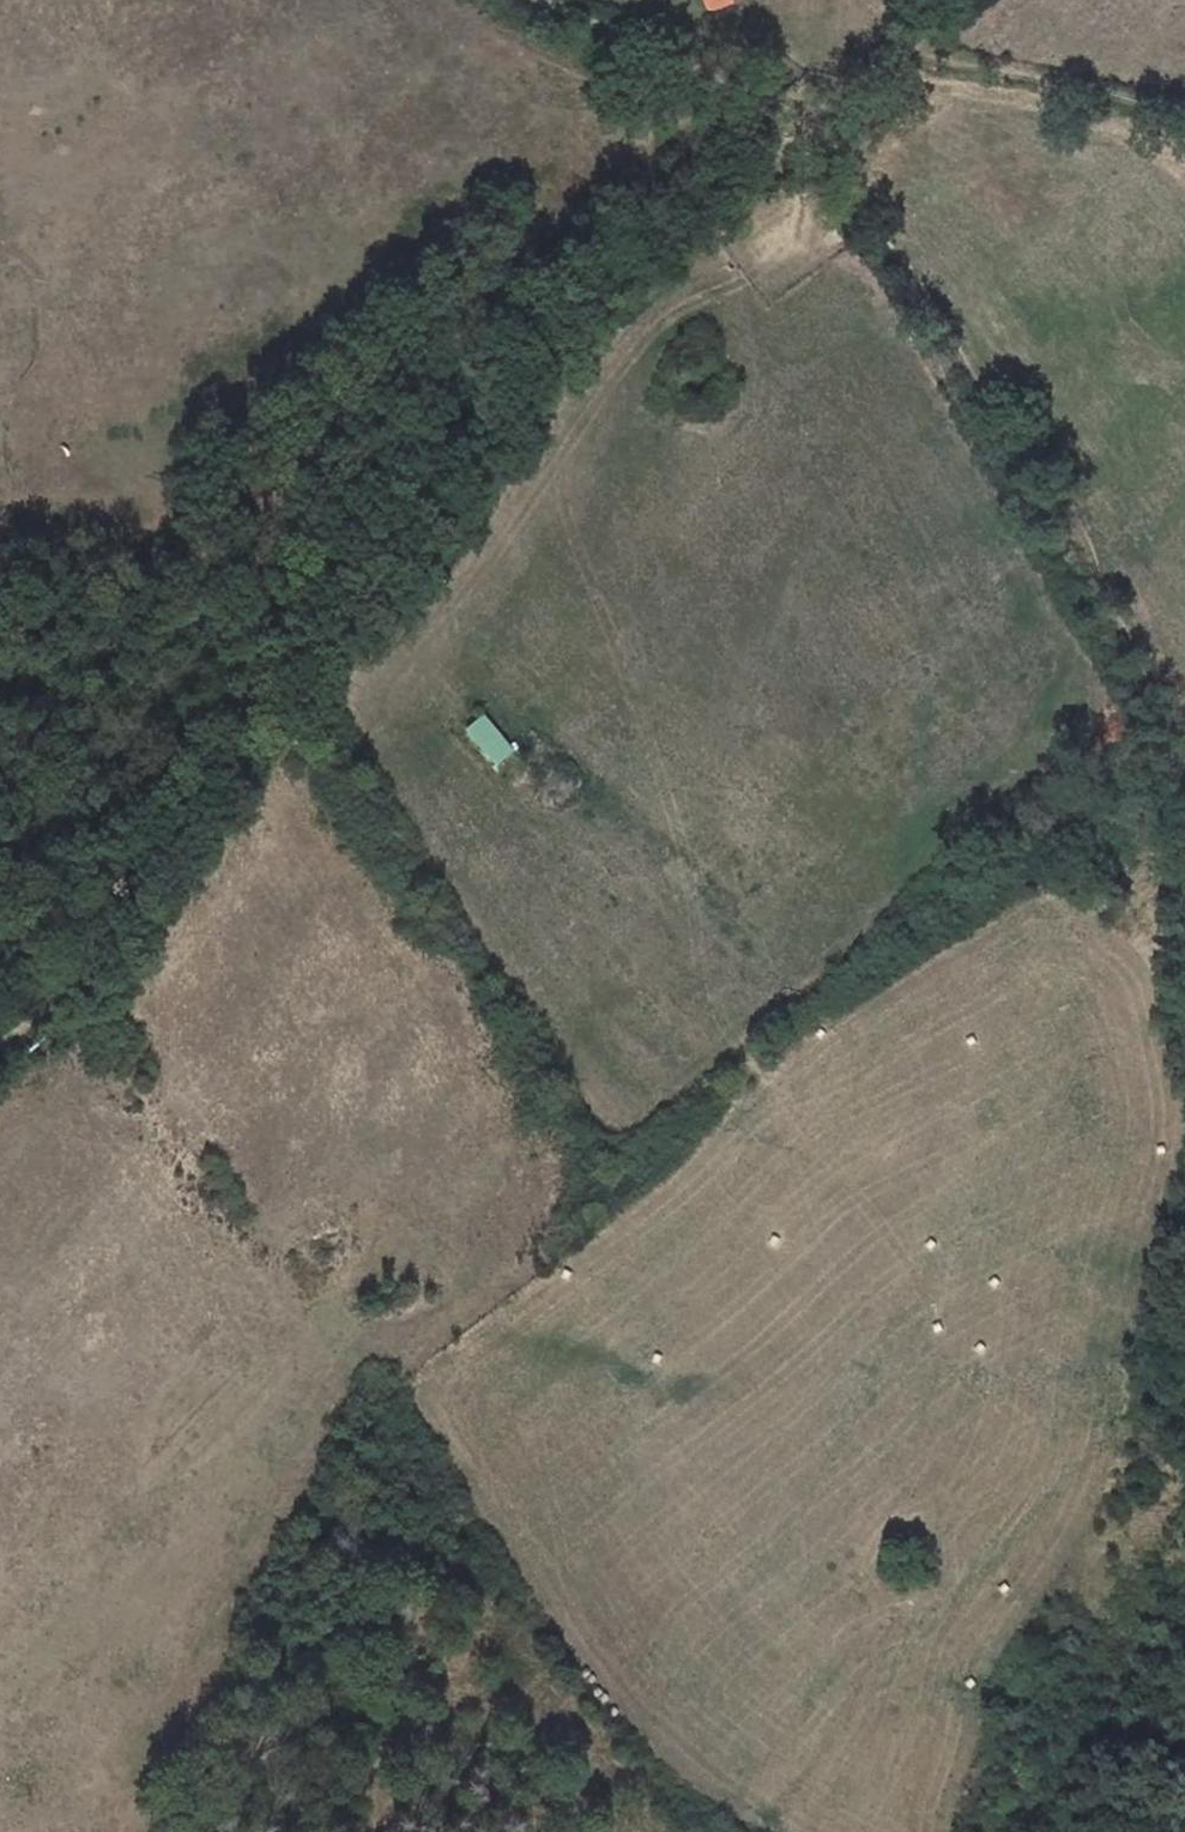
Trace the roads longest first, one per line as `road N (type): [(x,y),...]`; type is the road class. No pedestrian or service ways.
road 1 (track): [(0,1045),(65,993),(115,885),(211,751),(572,305),(634,248),(751,177),(807,128)]
road 2 (track): [(526,0),(807,128)]
road 3 (track): [(907,52),(1184,106)]
road 4 (track): [(807,128),(907,52)]

